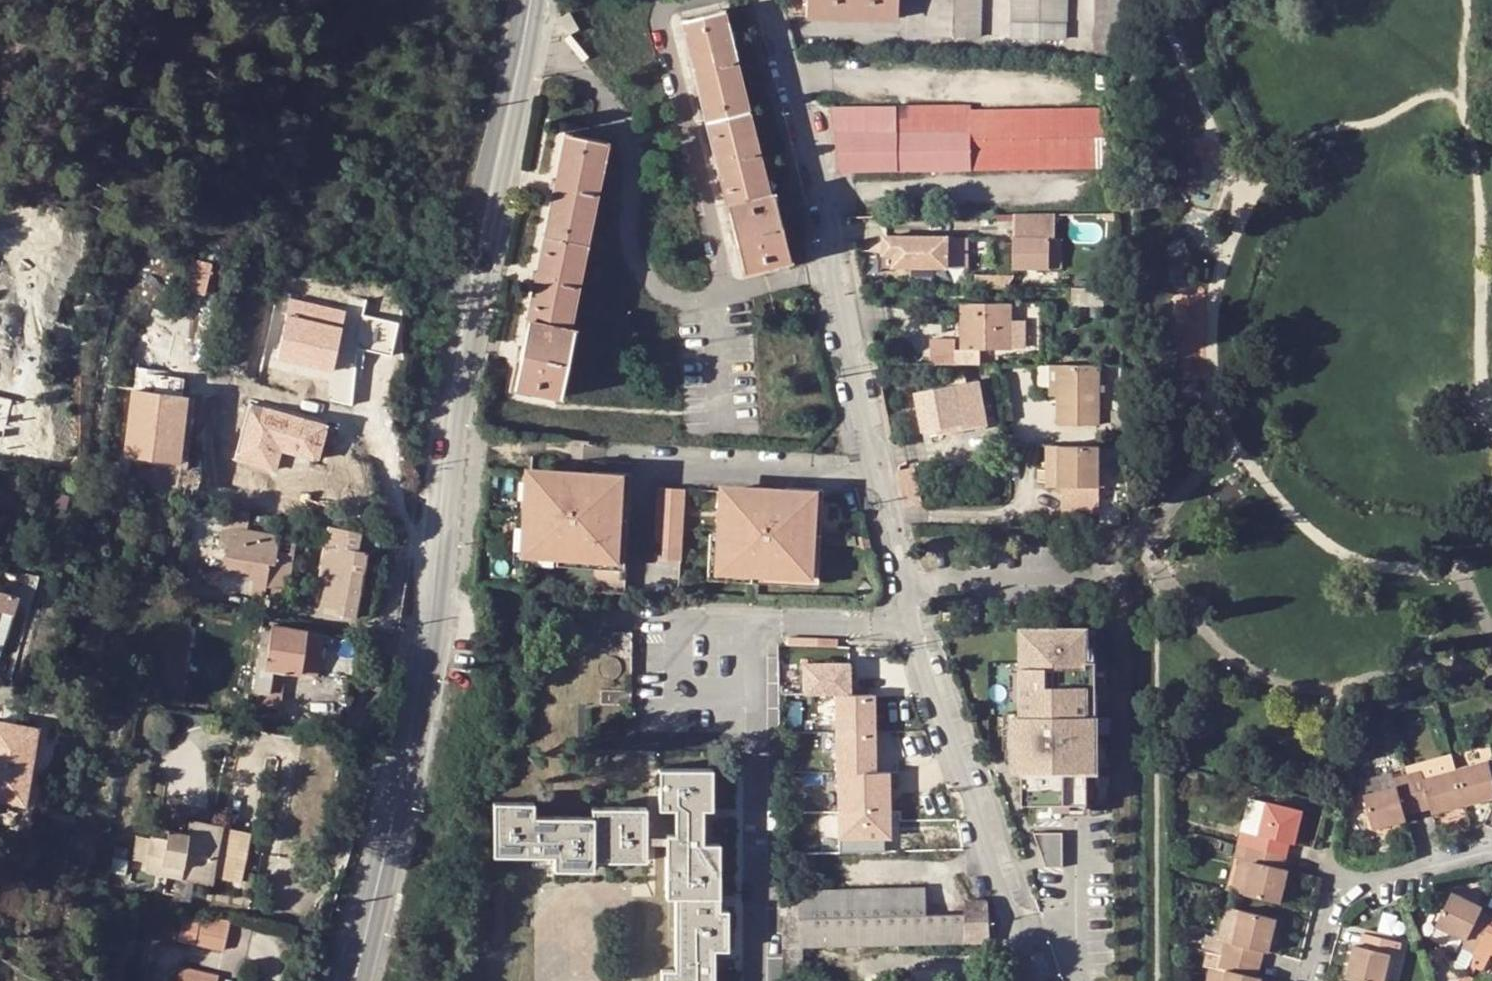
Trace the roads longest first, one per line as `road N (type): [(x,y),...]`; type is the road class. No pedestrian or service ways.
road 1 (tertiary): [(351,980),(432,631),(461,347),(530,0)]
road 2 (residential): [(755,980),(759,622),(920,626)]
road 3 (residential): [(838,268),(698,301),(661,295),(628,239),(627,139),(600,92),(551,50)]
road 4 (residential): [(1044,980),(920,626)]
road 5 (residential): [(638,572),(646,470),(883,478)]
road 6 (residential): [(838,268),(780,0)]
road 7 (residential): [(1491,858),(1334,894),(1313,980)]
road 8 (residential): [(883,478),(838,268)]
road 9 (residential): [(920,626),(883,478)]

